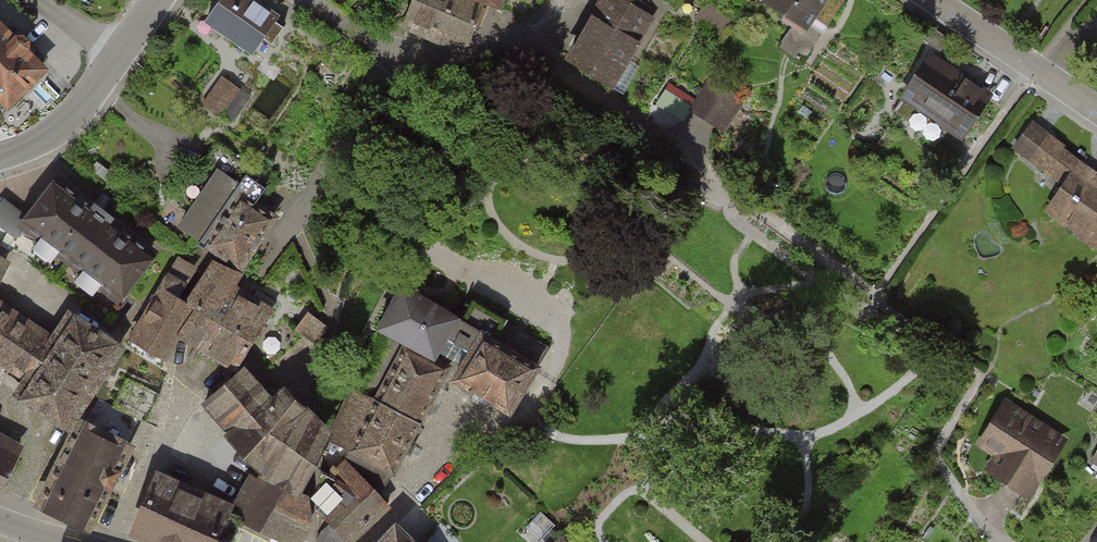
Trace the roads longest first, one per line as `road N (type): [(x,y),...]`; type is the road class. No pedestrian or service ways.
road 1 (residential): [(928,0),(1096,113)]
road 2 (residential): [(118,57),(68,121),(0,156)]

